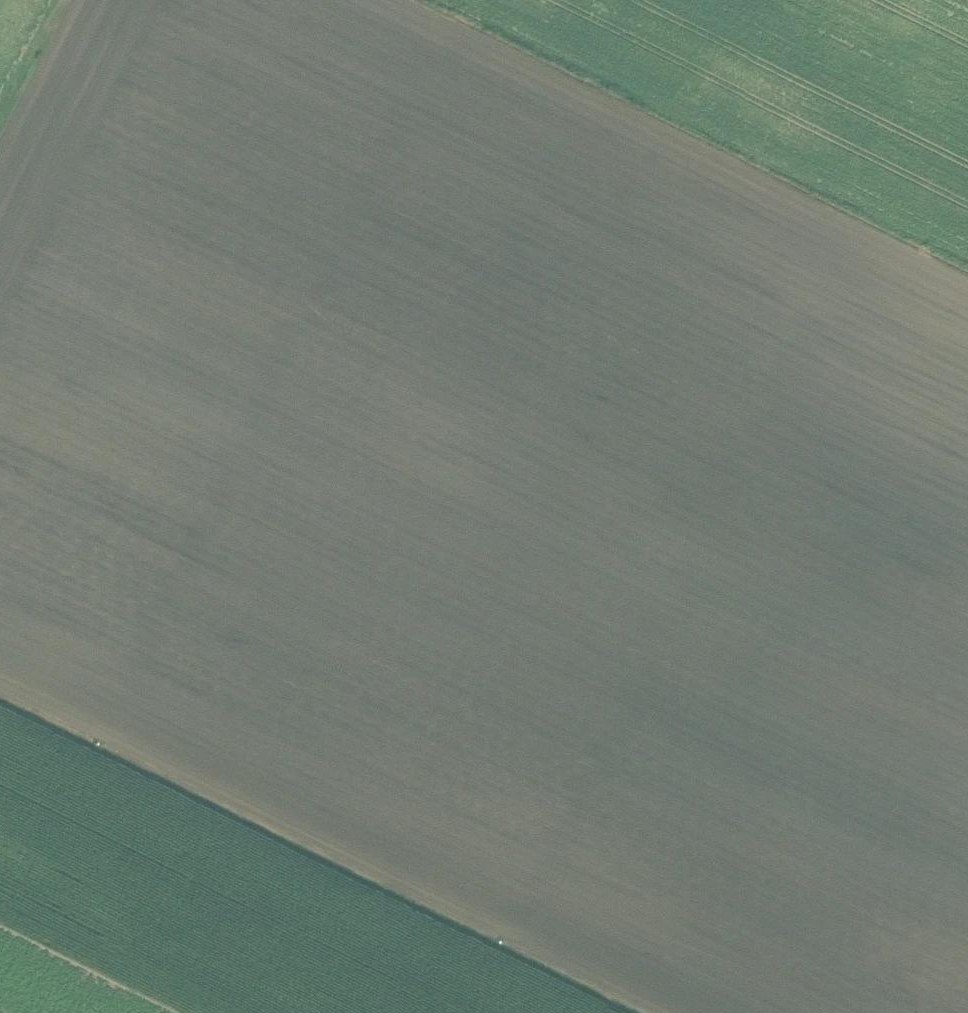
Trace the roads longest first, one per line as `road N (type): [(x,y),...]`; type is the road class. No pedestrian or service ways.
road 1 (track): [(0,122),(61,0)]

